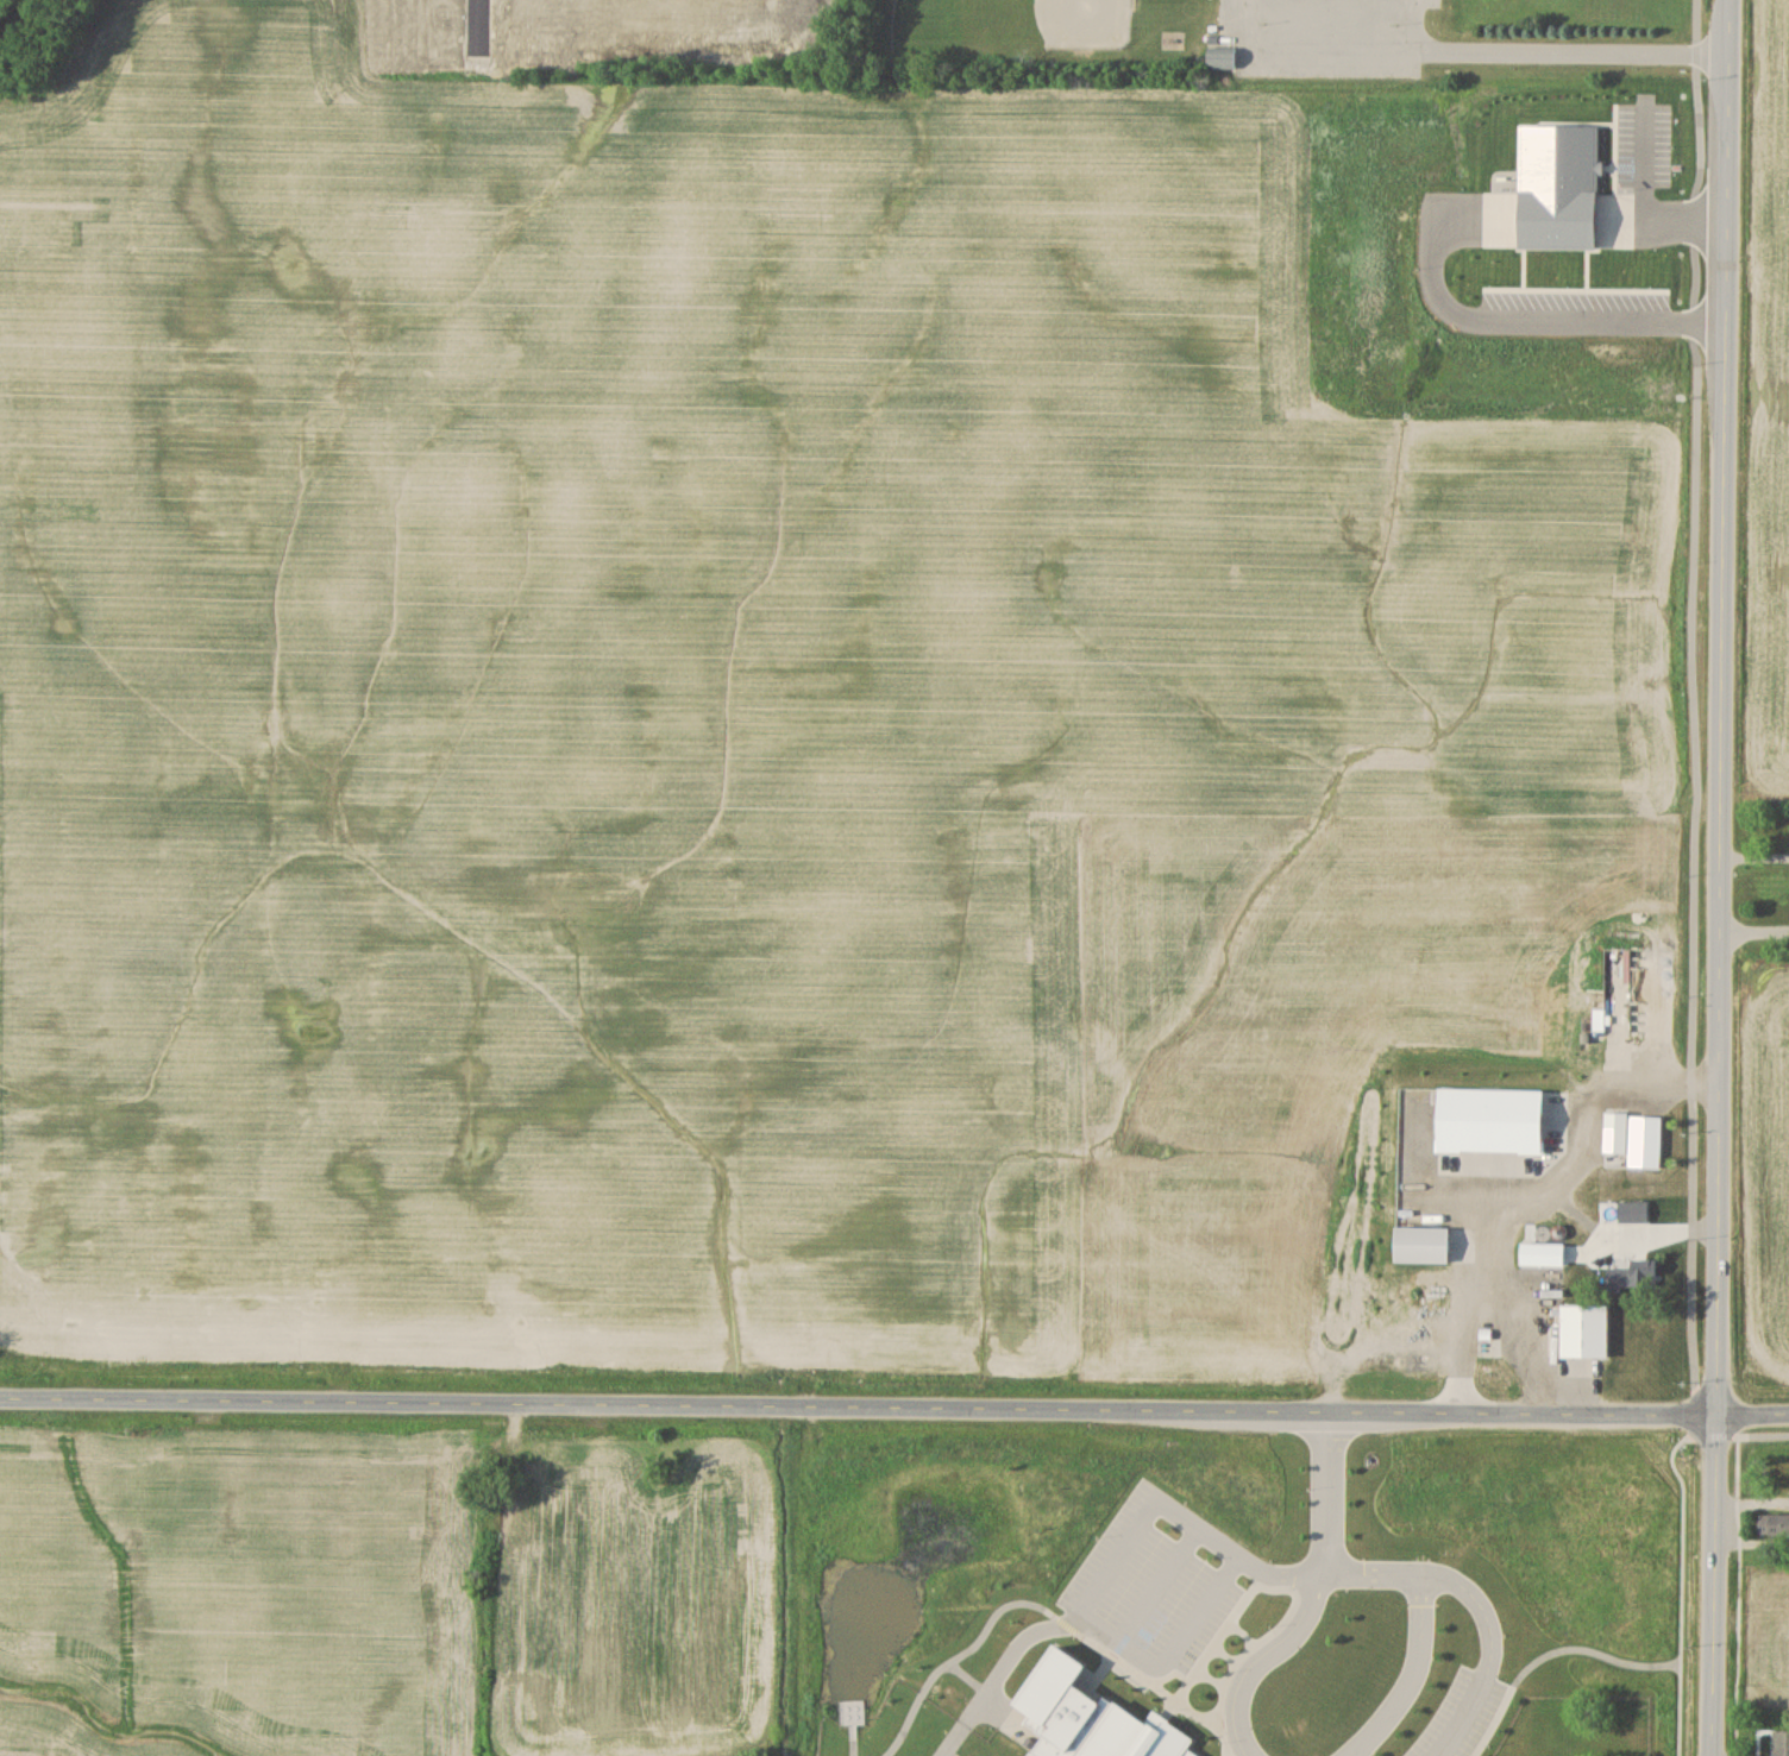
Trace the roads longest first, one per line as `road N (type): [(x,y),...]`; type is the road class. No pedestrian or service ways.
road 1 (residential): [(0,1387),(1134,1411),(1788,1413)]
road 2 (tertiary): [(1731,0),(1711,1755)]

